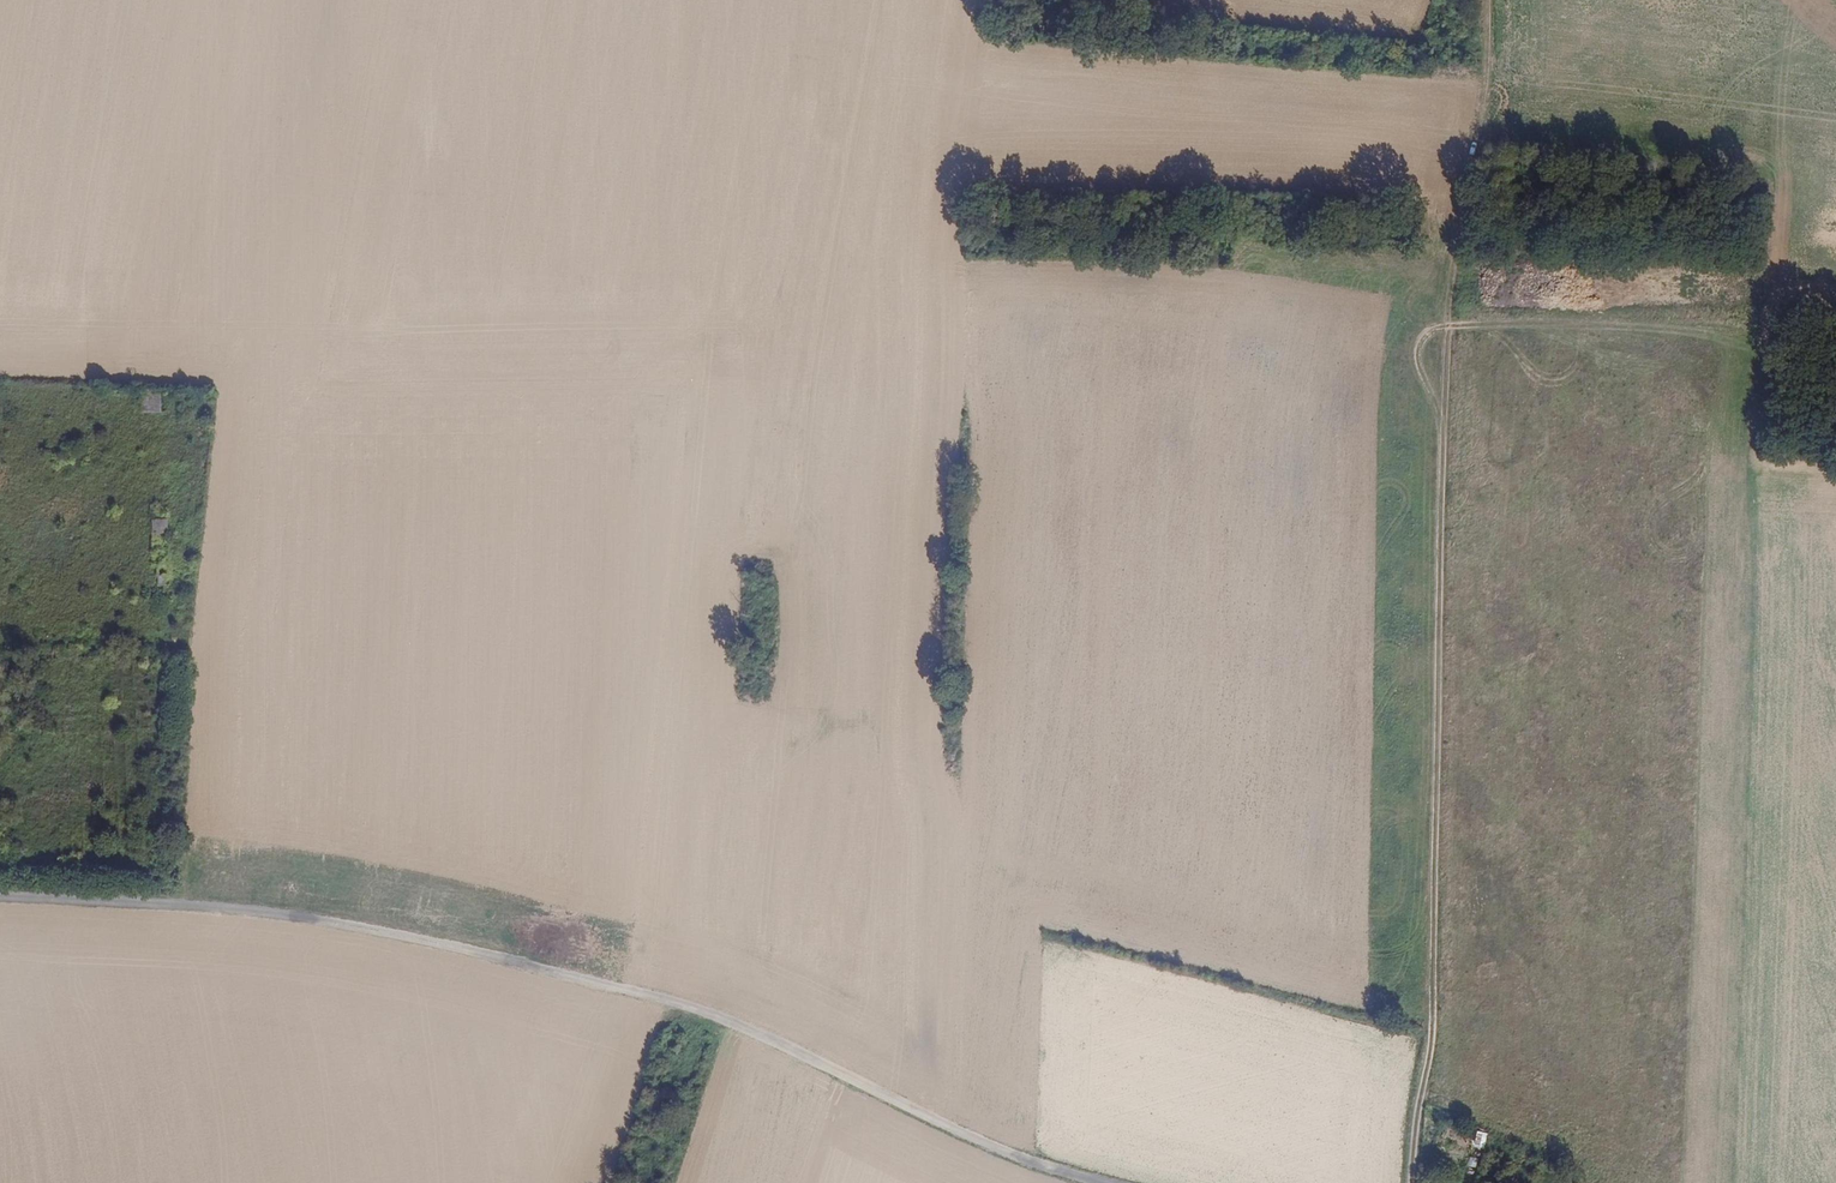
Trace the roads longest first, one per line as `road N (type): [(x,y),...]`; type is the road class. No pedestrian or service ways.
road 1 (track): [(1412,1182),(1434,1024),(1447,378),(1485,81),(1531,0)]
road 2 (track): [(1117,1182),(995,1149),(702,1010),(287,914),(0,901)]

